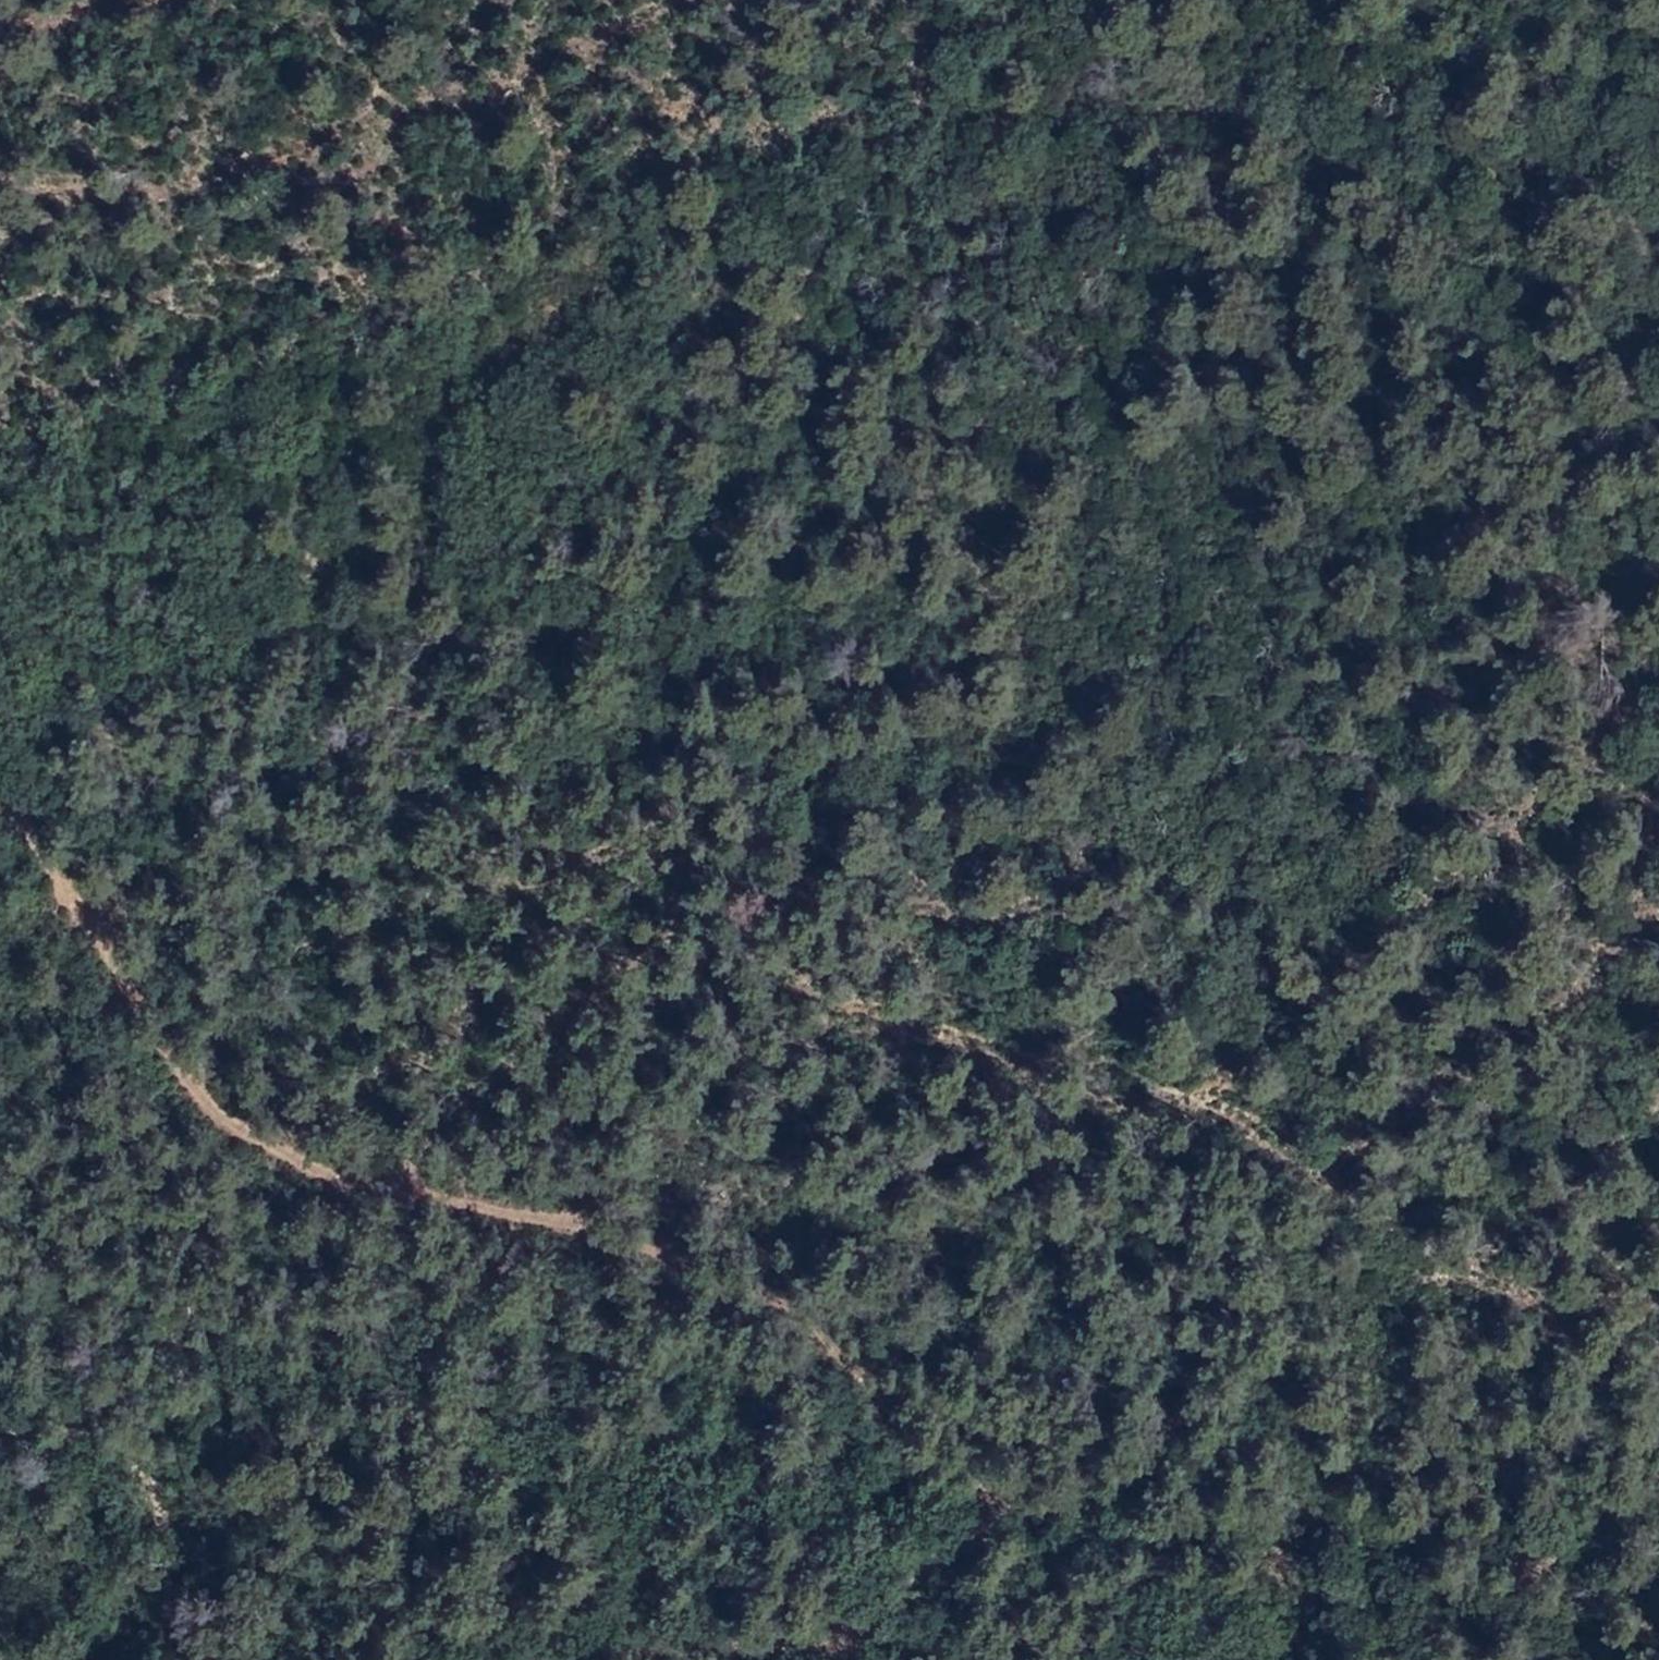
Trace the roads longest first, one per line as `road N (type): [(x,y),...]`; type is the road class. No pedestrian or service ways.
road 1 (track): [(1658,1373),(1185,1069),(1095,1076),(1004,1032),(790,1003),(680,957),(338,910),(111,780),(35,764),(0,785)]

